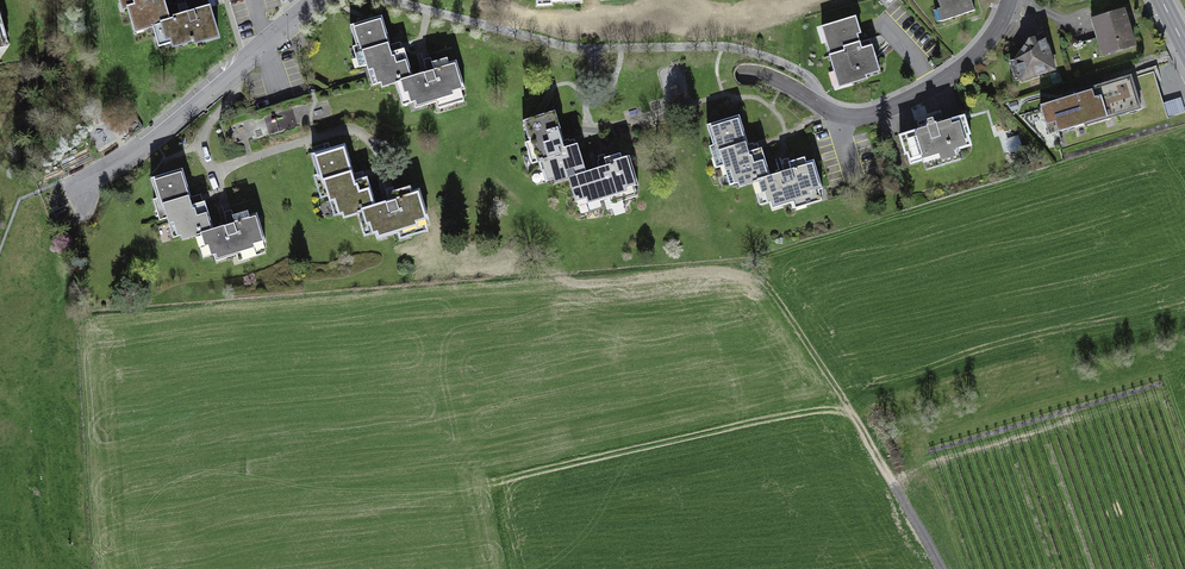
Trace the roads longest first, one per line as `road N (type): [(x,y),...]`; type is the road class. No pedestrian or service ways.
road 1 (residential): [(1008,0),(969,61),(885,111),(831,114),(787,84),(746,71)]
road 2 (residential): [(315,0),(202,100),(78,185)]
road 3 (track): [(858,385),(593,452)]
road 4 (track): [(939,568),(834,347)]

